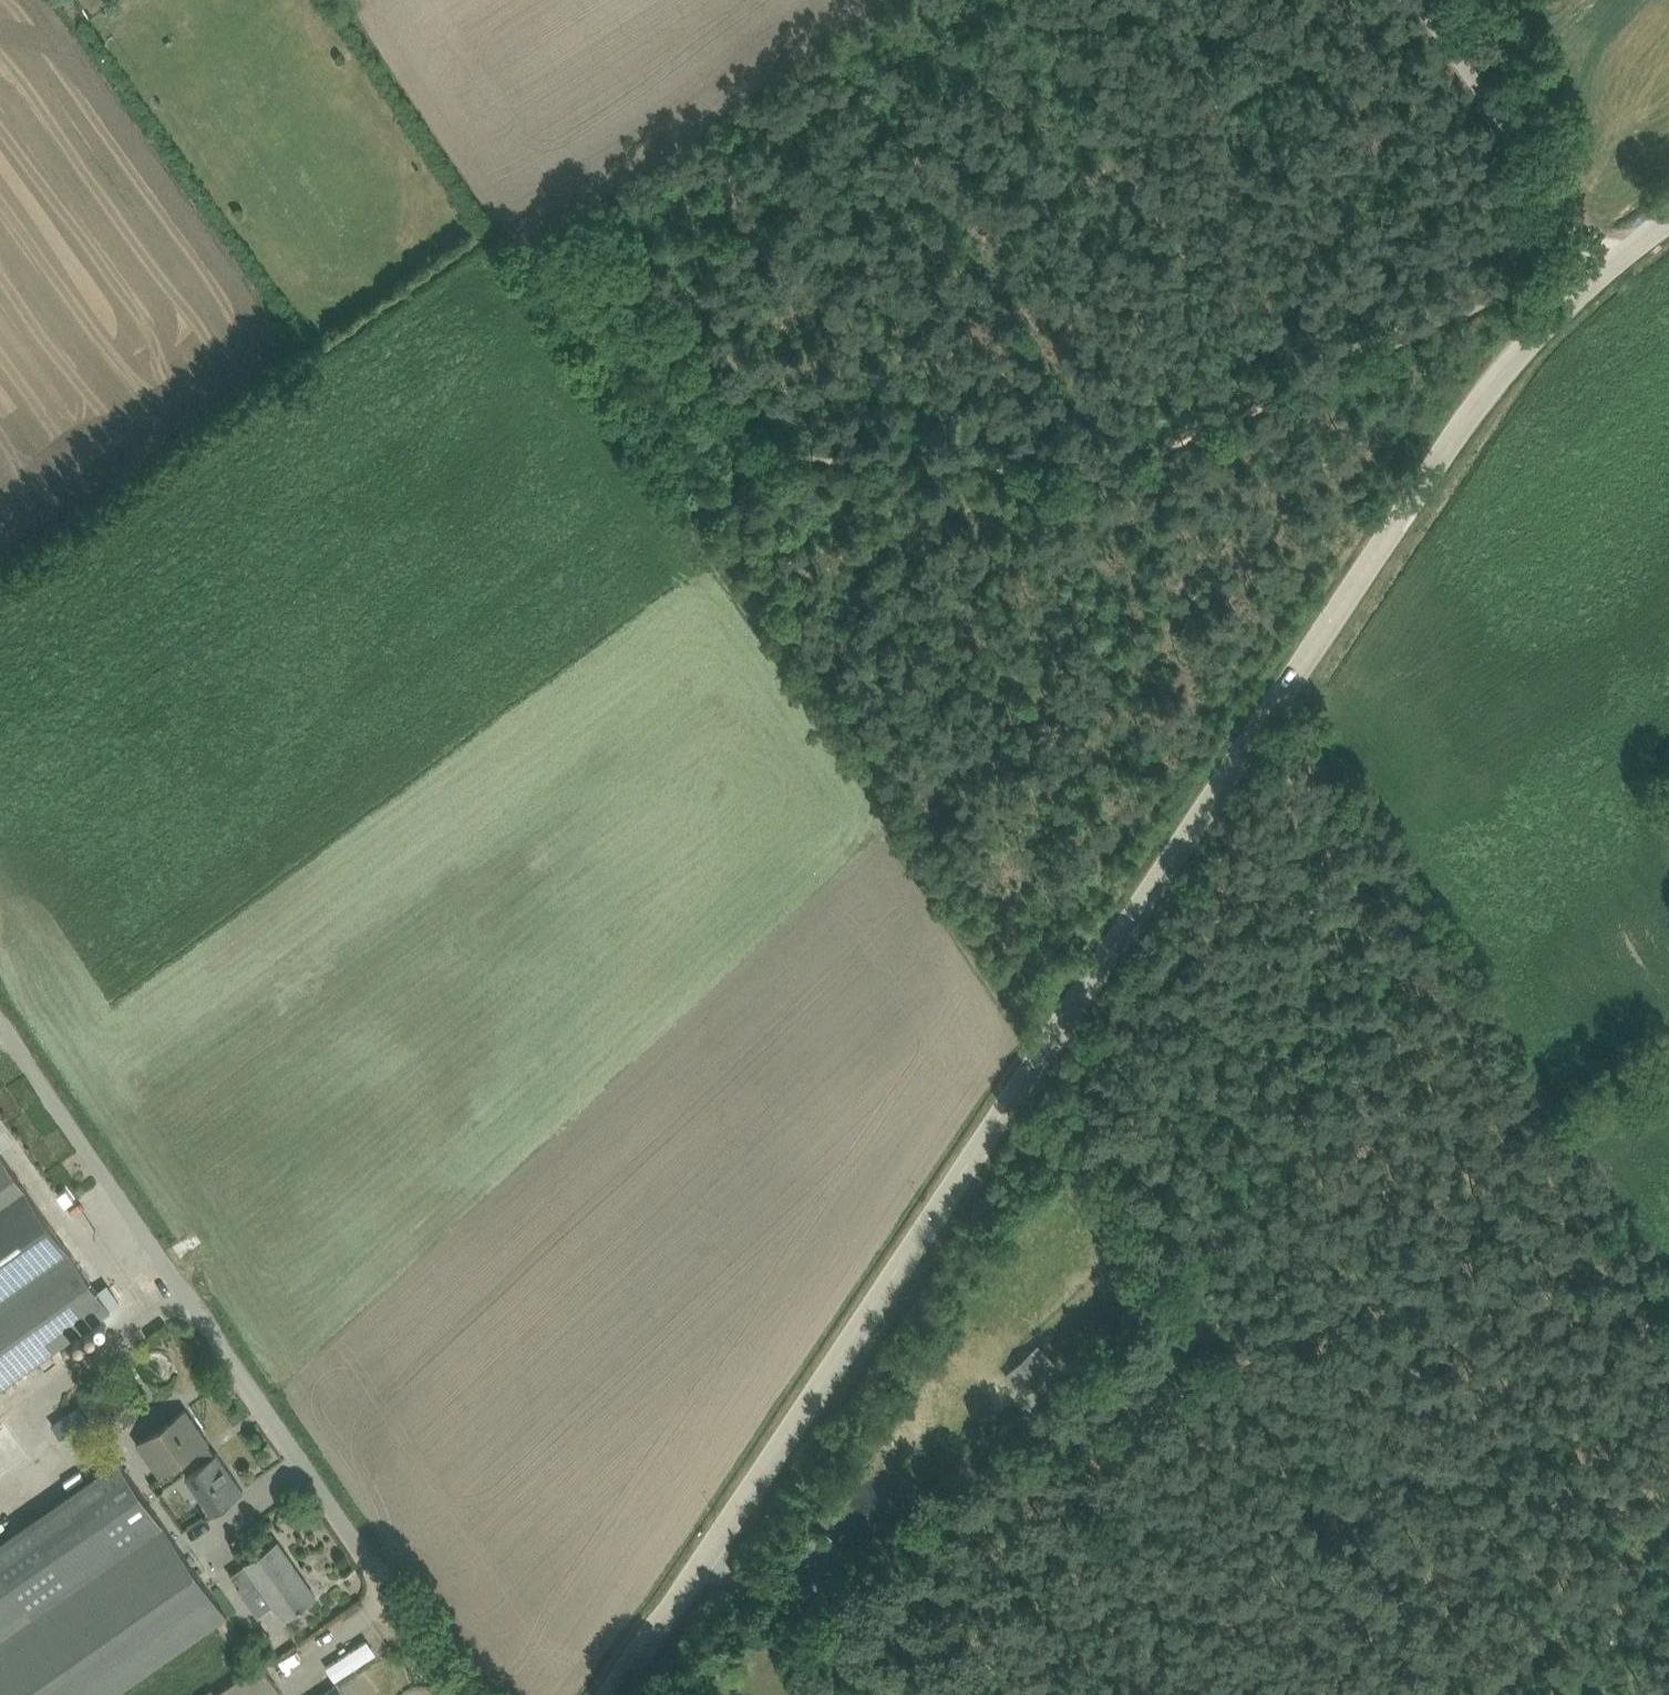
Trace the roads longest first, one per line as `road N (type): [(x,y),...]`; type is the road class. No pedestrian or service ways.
road 1 (tertiary): [(1589,267),(1361,546),(1080,990),(597,1694)]
road 2 (unclassified): [(474,1694),(0,1007)]
road 3 (unclassified): [(1589,267),(1420,0)]

